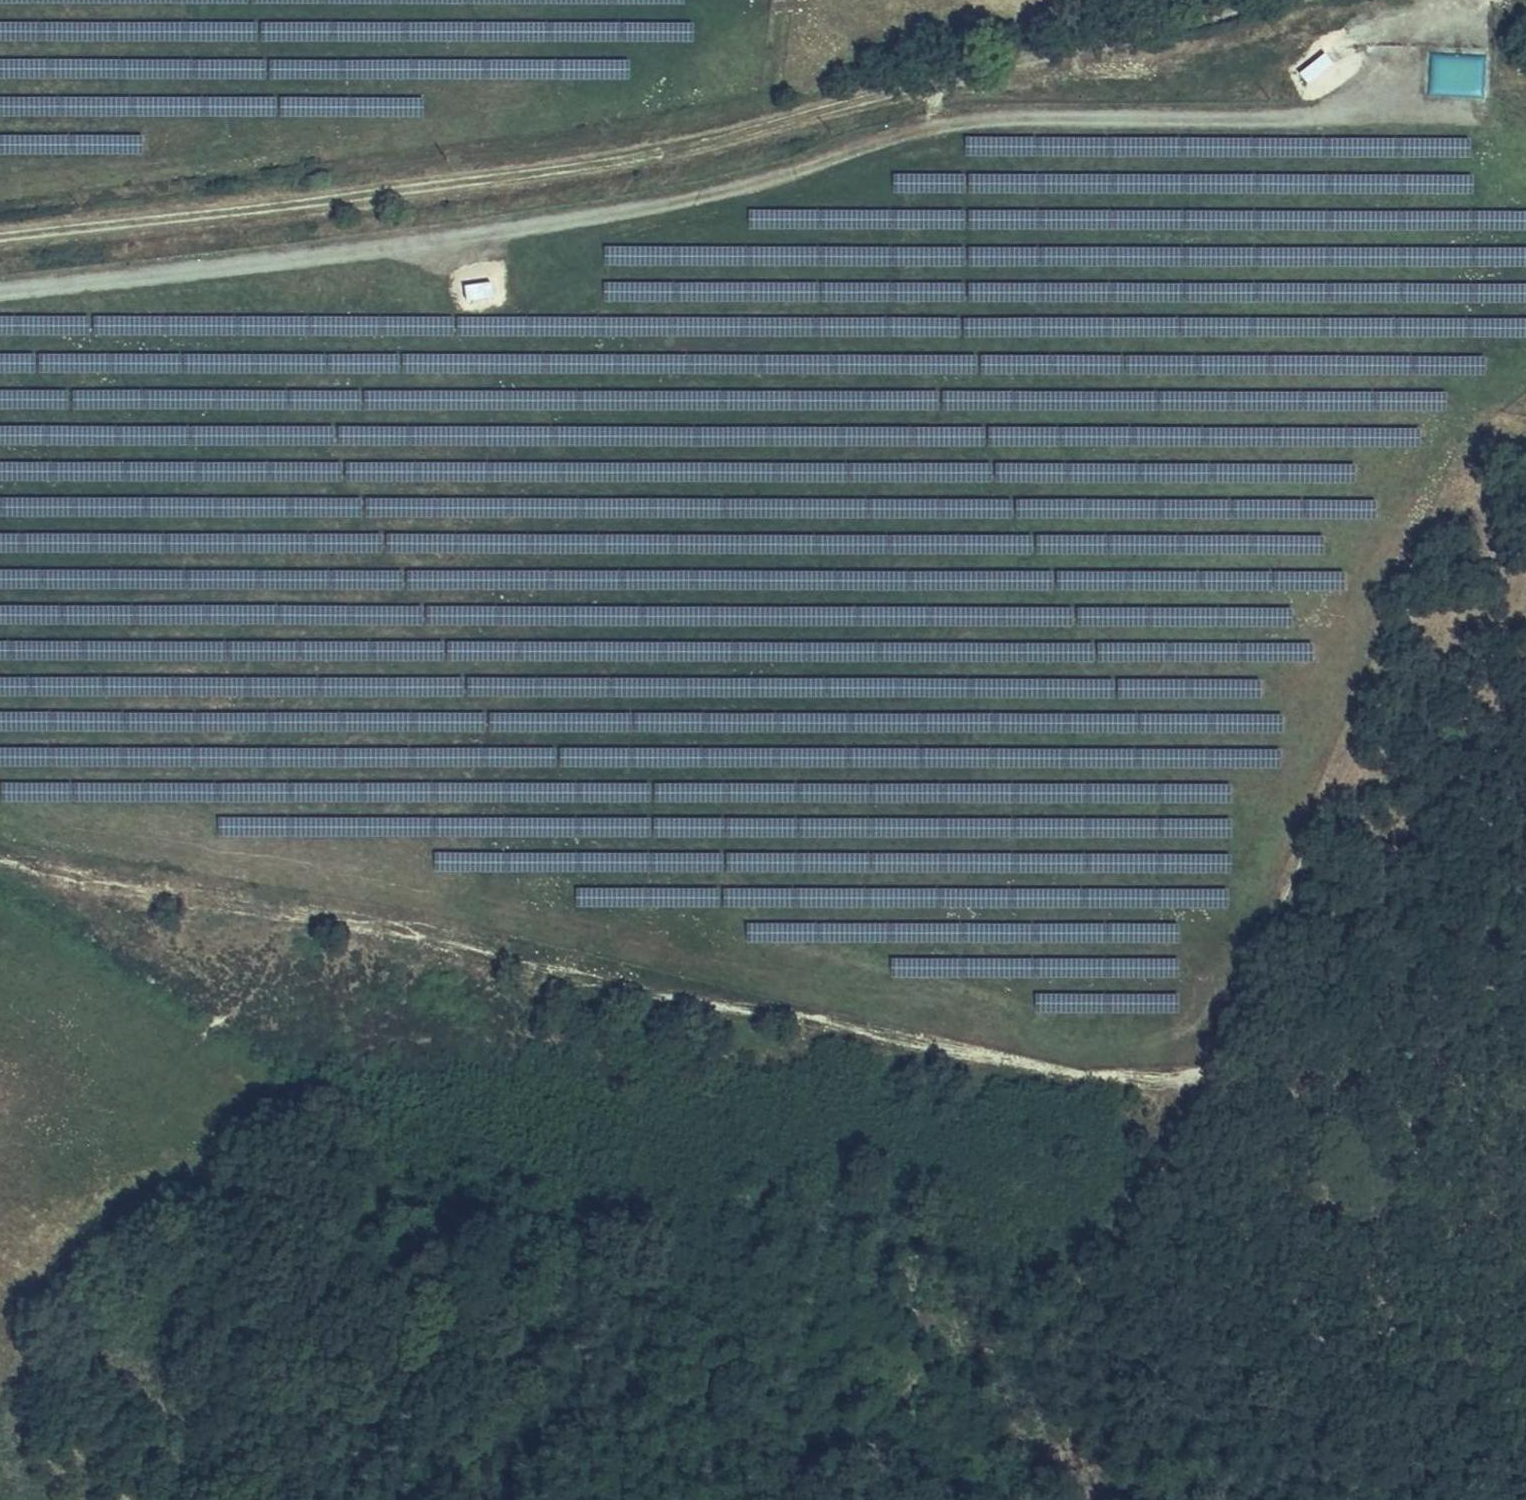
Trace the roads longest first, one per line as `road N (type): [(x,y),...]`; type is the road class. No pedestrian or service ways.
road 1 (track): [(0,238),(627,155),(1270,0)]

